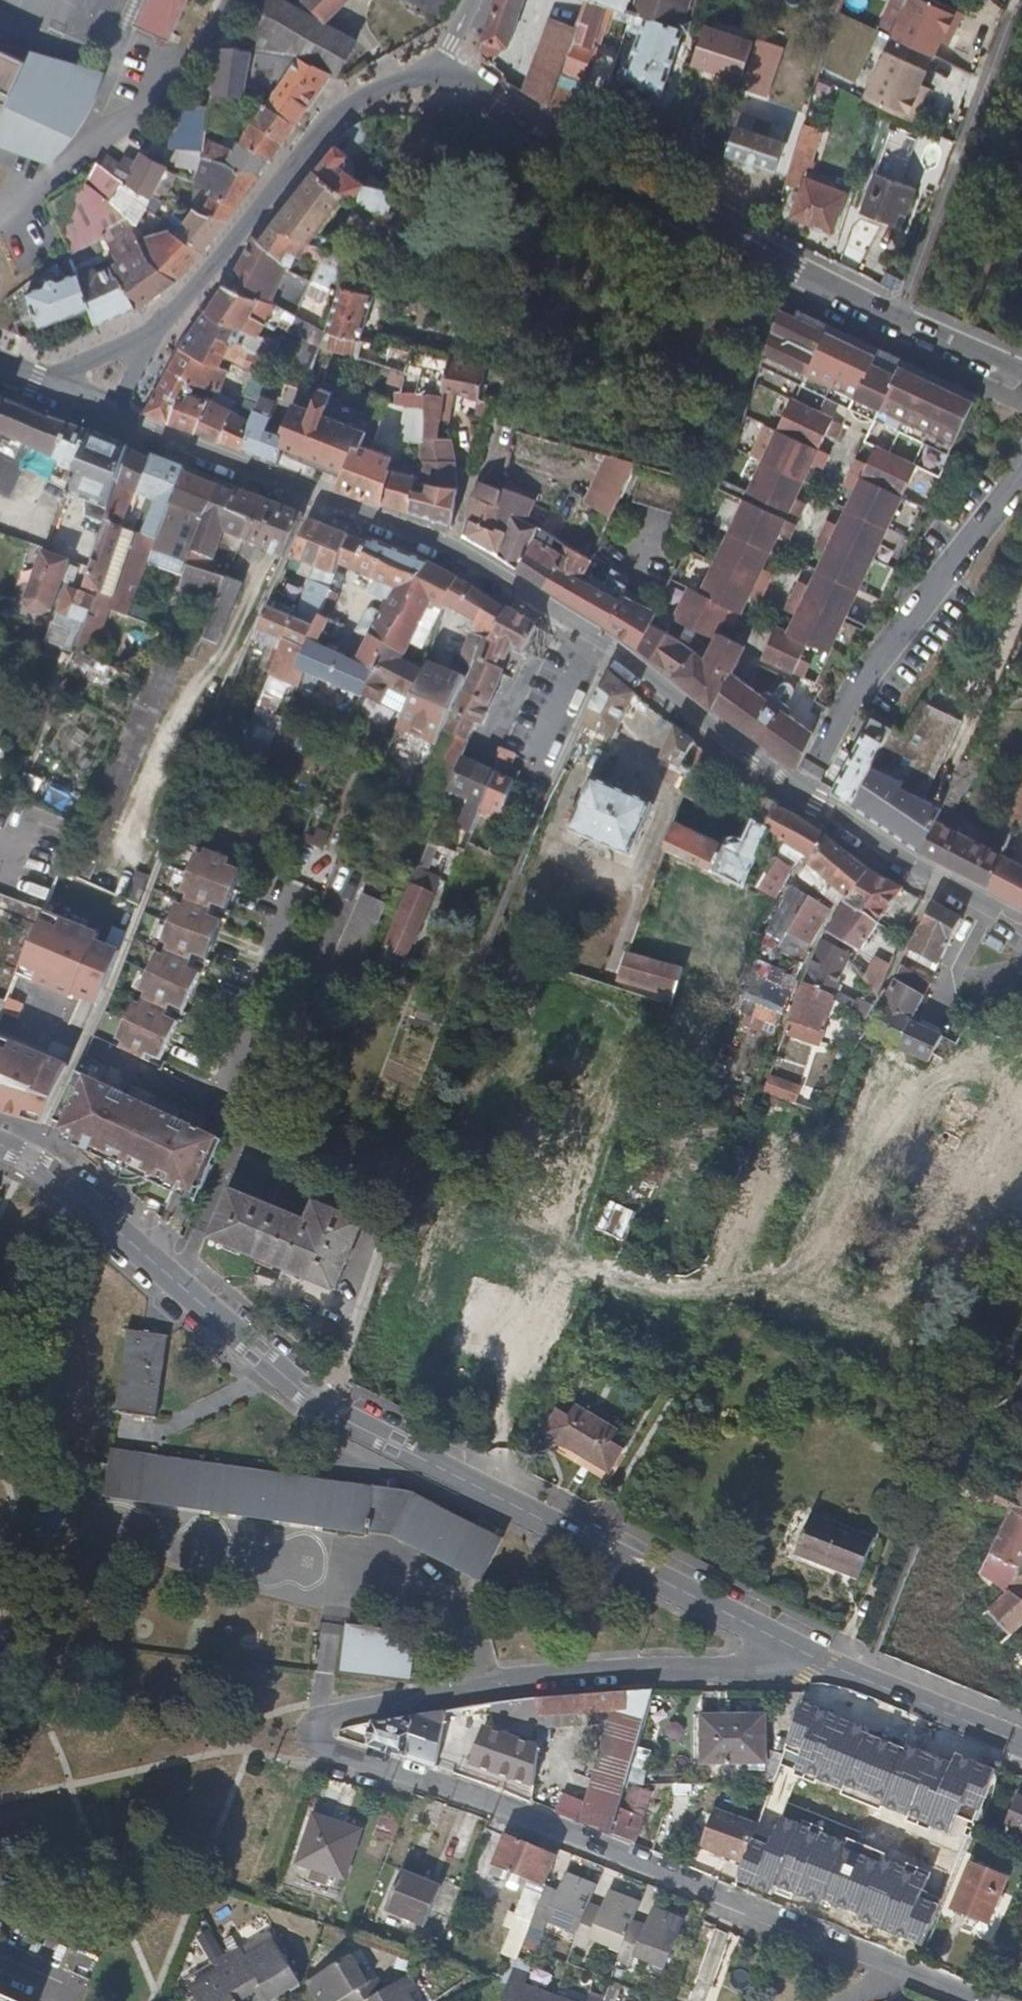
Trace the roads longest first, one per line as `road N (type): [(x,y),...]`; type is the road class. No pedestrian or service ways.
road 1 (residential): [(901,1972),(500,1809),(334,1755),(315,1734),(331,1716),(642,1674),(753,1671),(843,1684)]
road 2 (residential): [(843,1684),(329,1408),(289,1382),(74,1191),(0,1147)]
road 3 (residential): [(117,420),(452,549),(530,596),(806,793)]
road 4 (residential): [(901,323),(476,85),(413,73)]
road 5 (unknown): [(585,1543),(734,1301),(760,1282),(835,1113)]
road 6 (unknown): [(483,426),(720,473),(785,262)]
road 7 (residential): [(806,793),(858,687),(1007,507),(1021,472)]
road 8 (residential): [(413,73),(344,109),(157,338)]
road 9 (residential): [(1021,15),(901,323)]
road 10 (residential): [(806,793),(1021,931)]
road 11 (residential): [(1021,1751),(843,1684)]
road 12 (residential): [(157,338),(30,386)]
road 13 (residential): [(1021,376),(901,323)]

